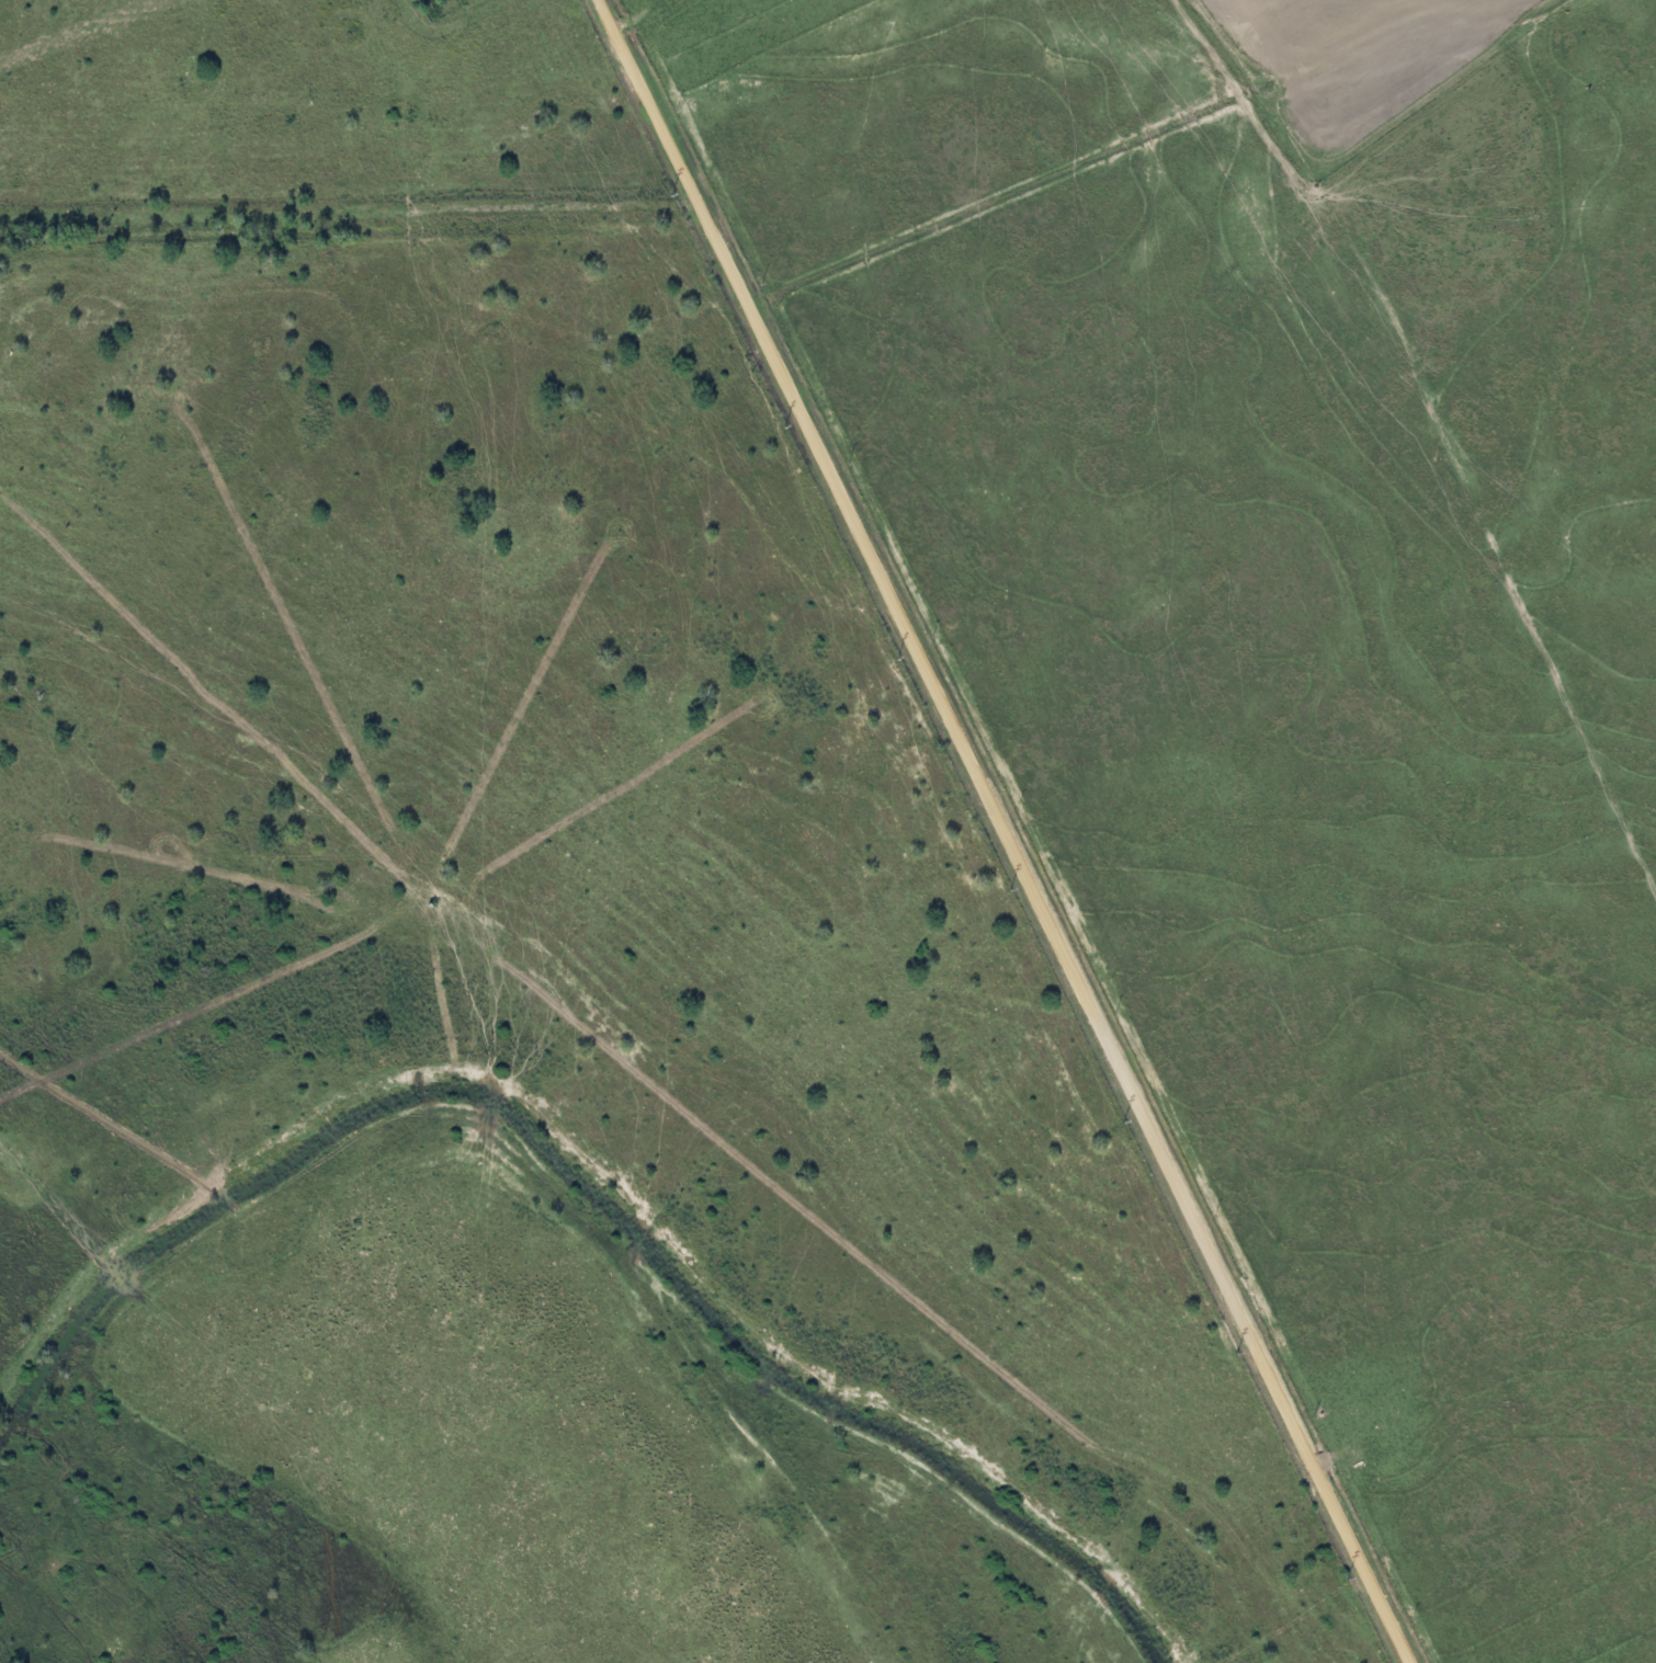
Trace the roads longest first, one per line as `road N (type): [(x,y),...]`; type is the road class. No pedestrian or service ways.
road 1 (residential): [(1407,1662),(595,0)]

